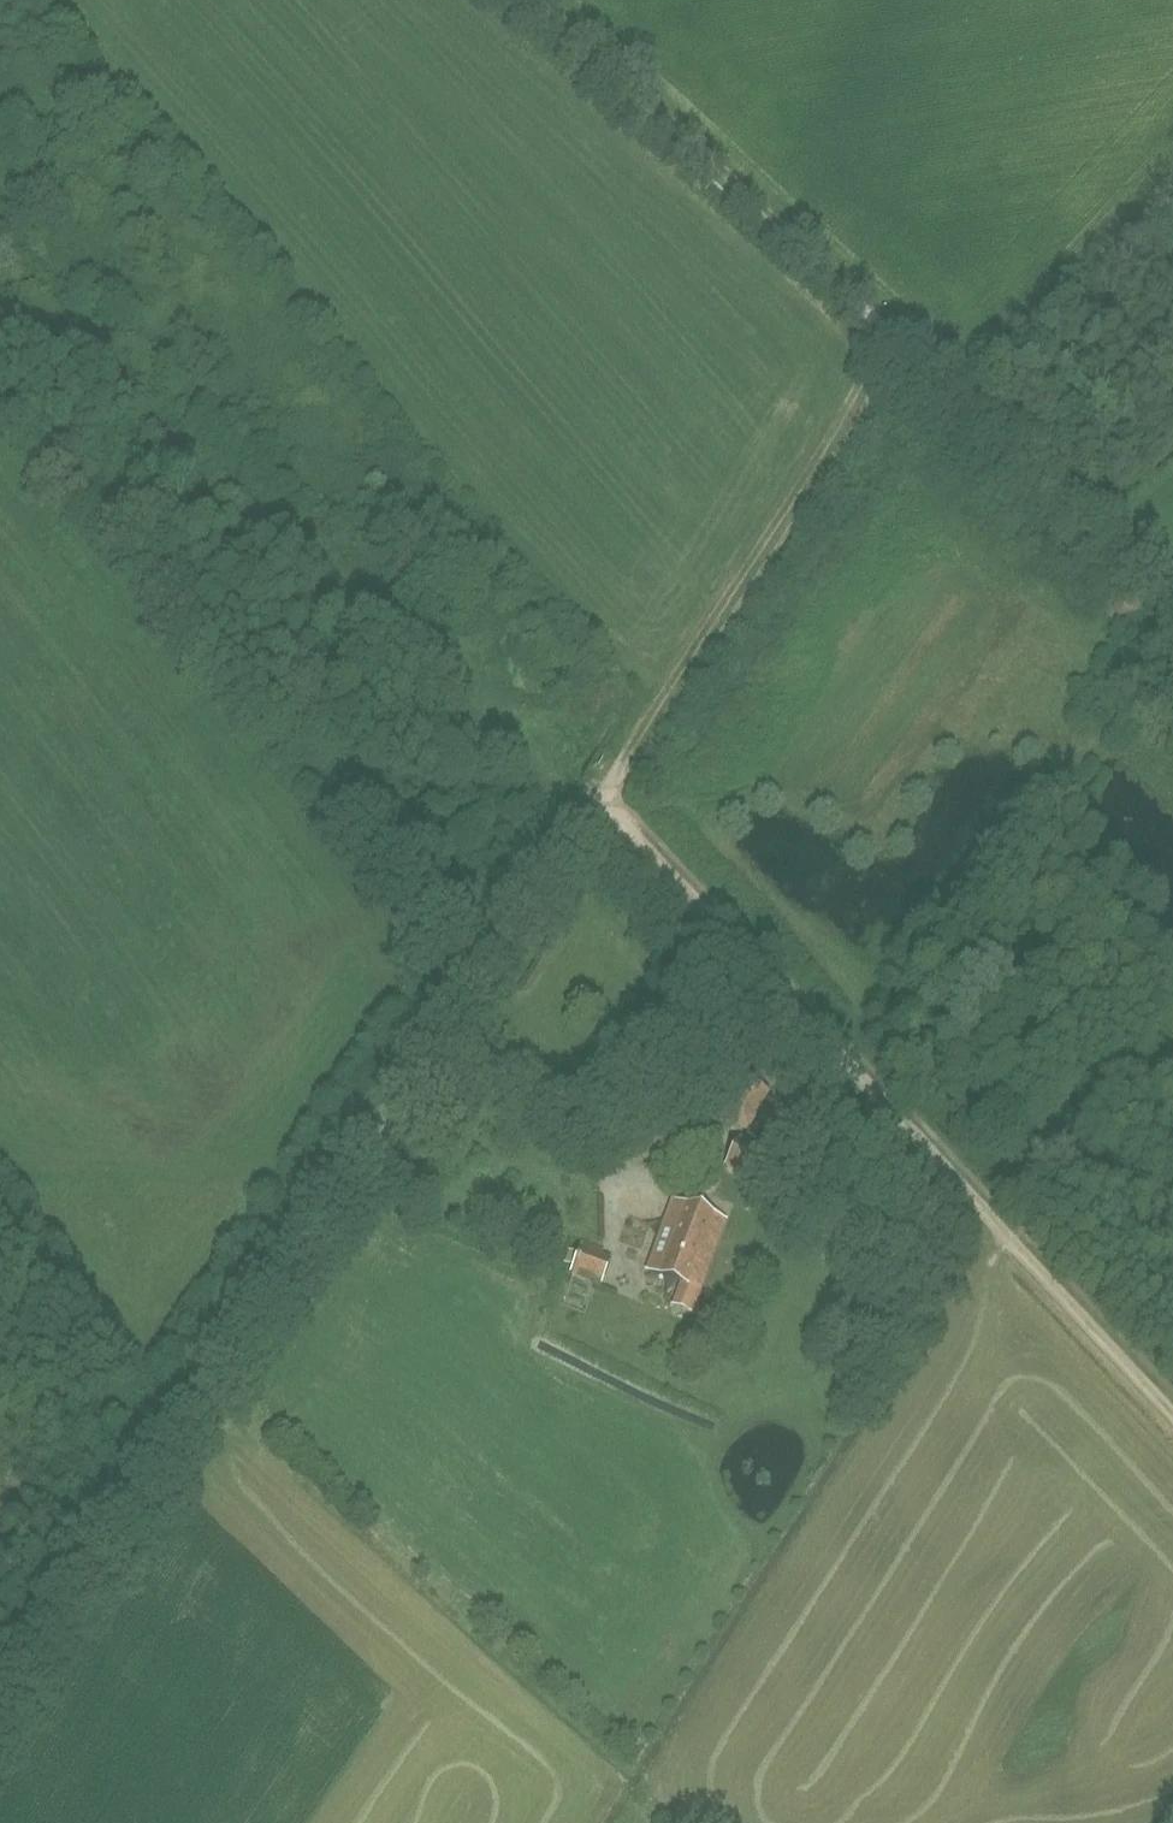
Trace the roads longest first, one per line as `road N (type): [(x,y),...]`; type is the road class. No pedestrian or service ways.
road 1 (unclassified): [(0,1696),(566,836),(599,805)]
road 2 (track): [(1172,1416),(650,851),(615,818),(597,816)]
road 3 (track): [(599,805),(635,734),(872,369)]
road 4 (track): [(546,0),(808,255)]
road 5 (track): [(897,335),(1120,516)]

